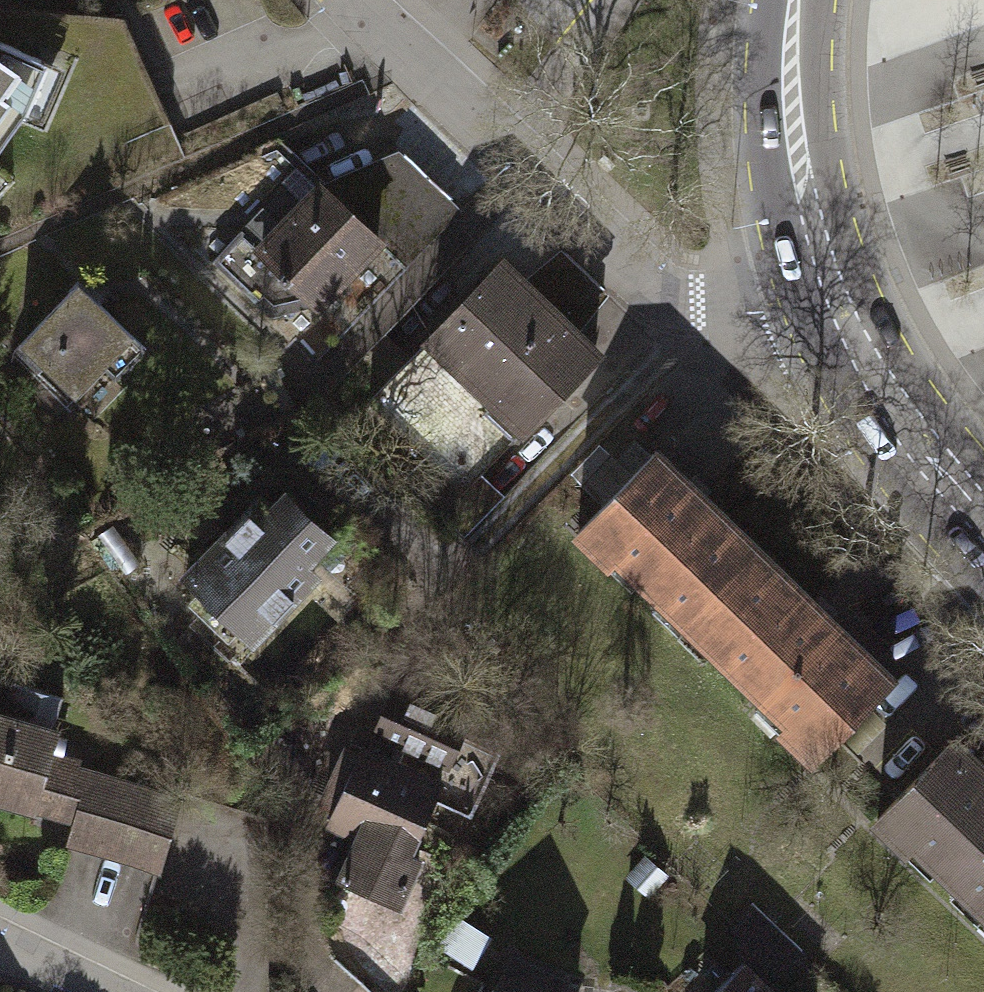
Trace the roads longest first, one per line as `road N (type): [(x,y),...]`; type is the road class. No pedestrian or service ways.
road 1 (residential): [(350,0),(641,289),(698,308),(823,283)]
road 2 (primary): [(786,0),(791,169),(823,283)]
road 3 (primary): [(823,283),(897,422),(983,514)]

